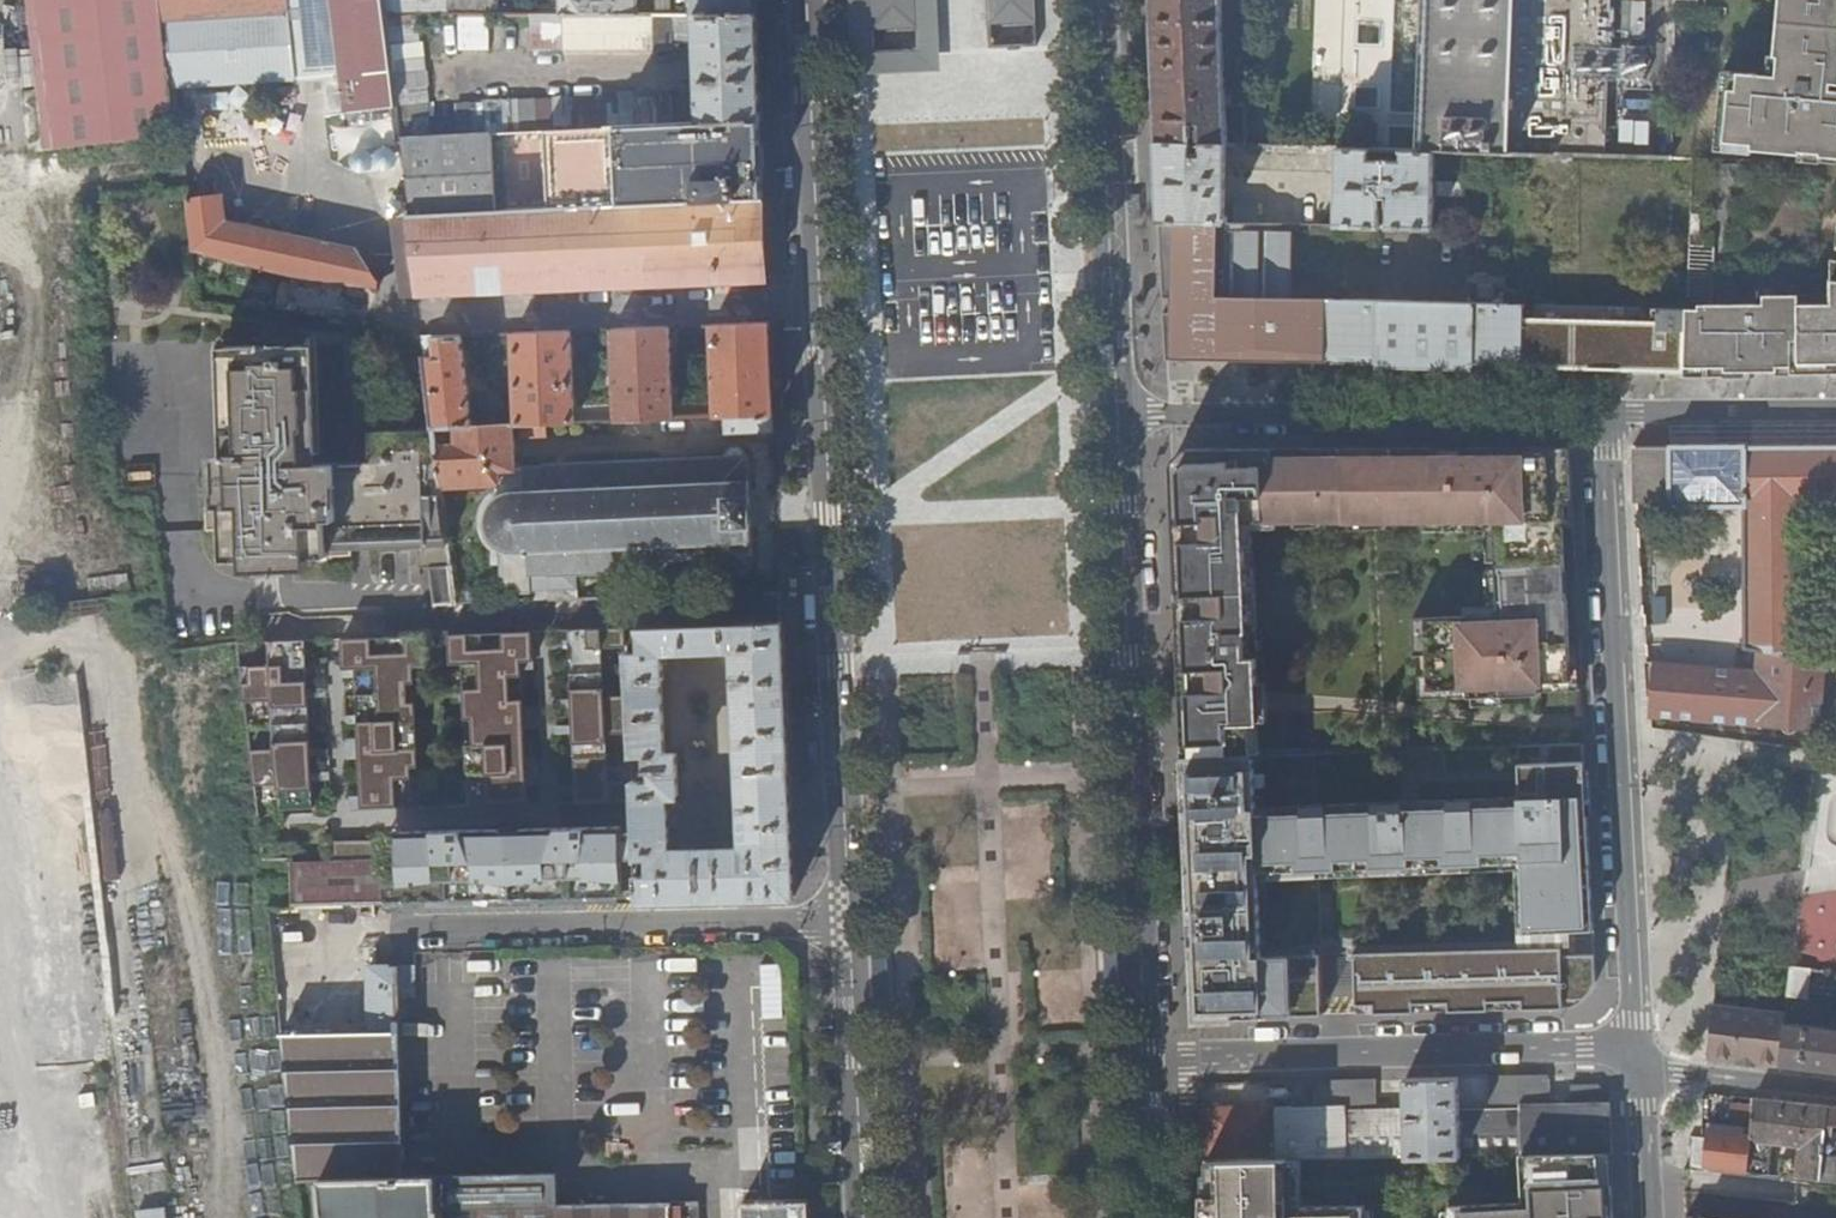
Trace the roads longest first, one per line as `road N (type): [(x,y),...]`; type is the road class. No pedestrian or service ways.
road 1 (motorway): [(888,0),(952,1217)]
road 2 (motorway): [(1054,1217),(1001,0)]
road 3 (primary): [(801,0),(844,924)]
road 4 (primary): [(1140,1062),(1110,415)]
road 5 (residential): [(1636,1055),(1601,412)]
road 6 (residential): [(1140,1062),(1583,1048),(1636,1055)]
road 7 (residential): [(1110,415),(1601,412)]
road 8 (residential): [(844,924),(386,937)]
road 9 (primary): [(1110,415),(1090,0)]
road 10 (primary): [(844,924),(858,1217)]
road 11 (residential): [(1601,412),(1835,413)]
road 12 (residential): [(1636,1055),(1726,1078),(1835,1090)]
road 13 (residential): [(1636,1055),(1649,1217)]
road 14 (primary): [(1147,1217),(1140,1062)]

